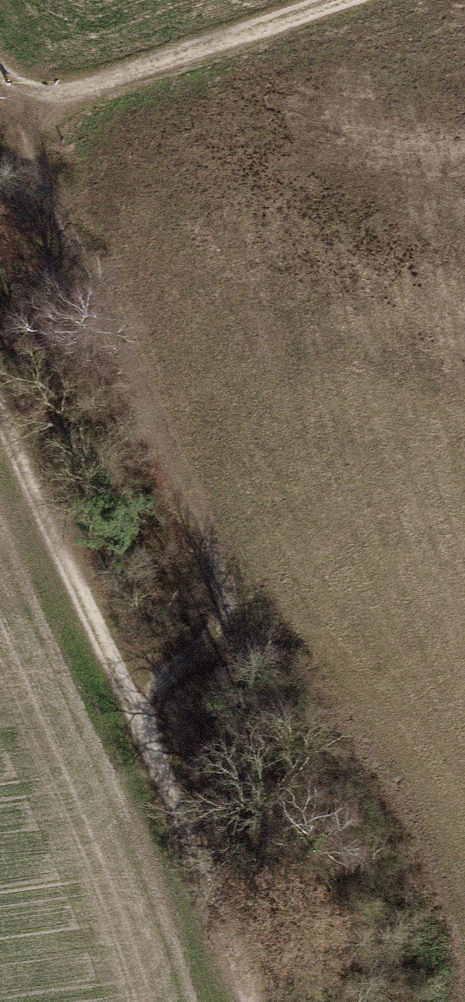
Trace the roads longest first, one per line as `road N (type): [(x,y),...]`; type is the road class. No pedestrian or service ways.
road 1 (track): [(129,697),(198,653),(229,616),(222,576),(32,133),(43,95),(321,0)]
road 2 (track): [(0,402),(254,1001)]

